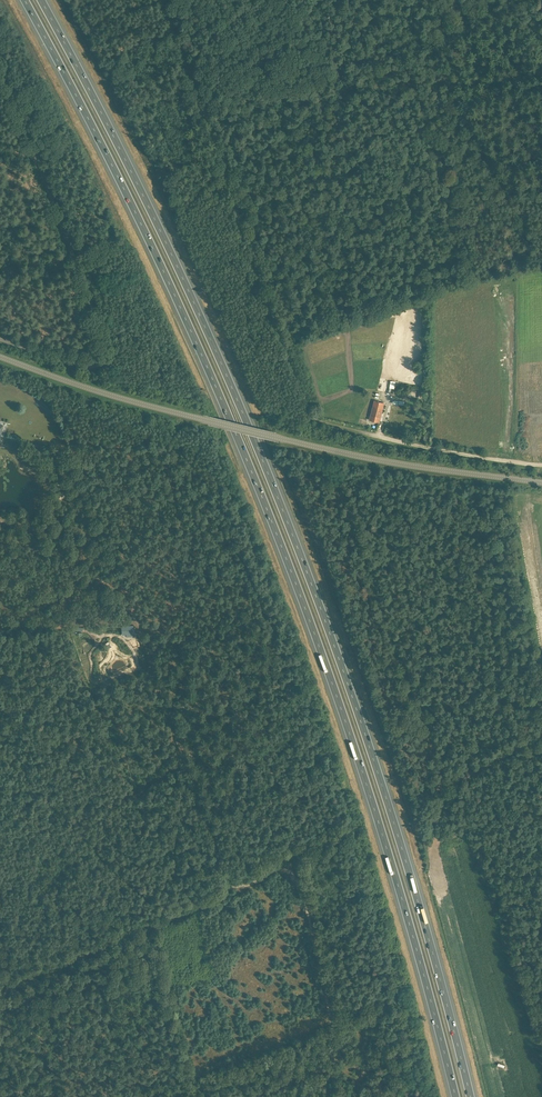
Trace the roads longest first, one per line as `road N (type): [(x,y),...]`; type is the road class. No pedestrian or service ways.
road 1 (motorway): [(471,1096),(402,844),(308,575),(135,178),(40,0)]
road 2 (motorway): [(25,0),(124,189),(294,578),(388,850),(456,1096)]
road 3 (tertiary): [(541,483),(343,453),(152,406),(0,354)]
road 4 (track): [(541,737),(443,785),(337,480)]
road 5 (unclassified): [(0,339),(85,365),(107,357),(0,58)]
road 6 (track): [(313,417),(225,178)]
road 7 (track): [(541,466),(408,444),(313,417)]
road 8 (track): [(160,0),(225,178)]
road 9 (track): [(352,95),(497,0)]
road 10 (track): [(225,178),(352,95)]

